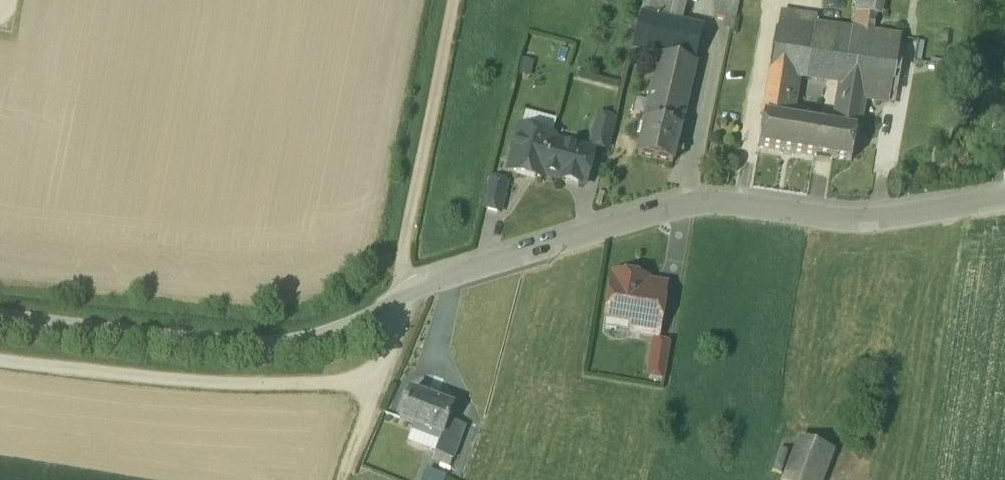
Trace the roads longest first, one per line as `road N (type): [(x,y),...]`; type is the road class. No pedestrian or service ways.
road 1 (residential): [(1004,202),(877,223),(683,207),(421,290),(353,333),(295,347),(171,344),(0,317)]
road 2 (track): [(458,0),(407,239),(410,299),(344,479)]
road 3 (track): [(0,359),(202,383),(379,384)]

